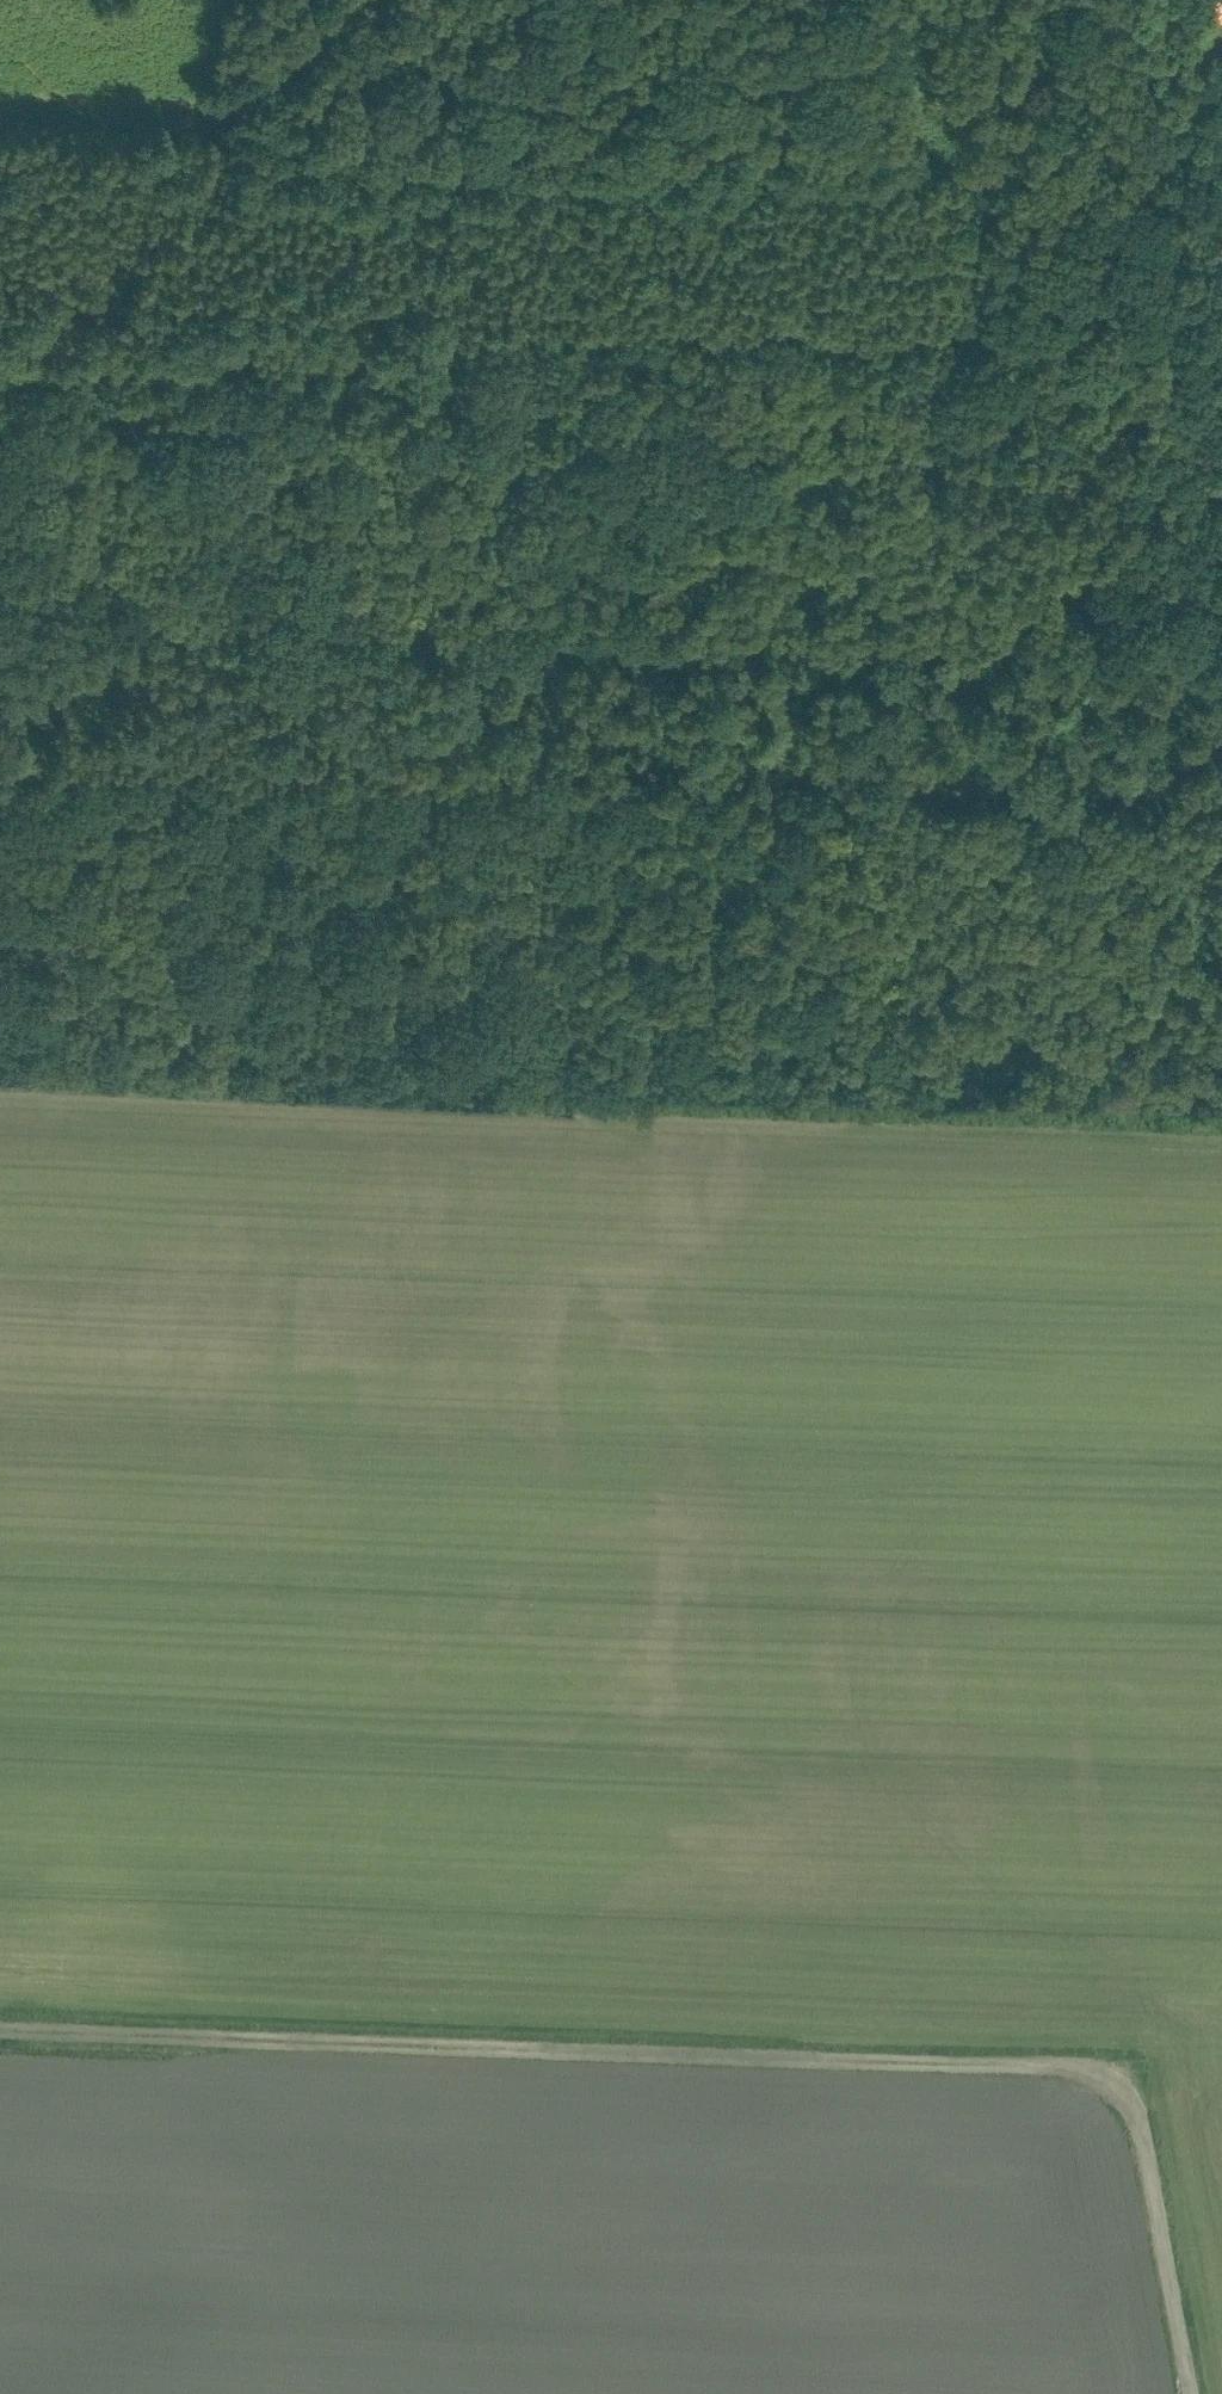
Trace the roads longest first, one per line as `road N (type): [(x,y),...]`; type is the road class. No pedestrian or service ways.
road 1 (track): [(1189,2393),(1123,2065),(0,2025)]

